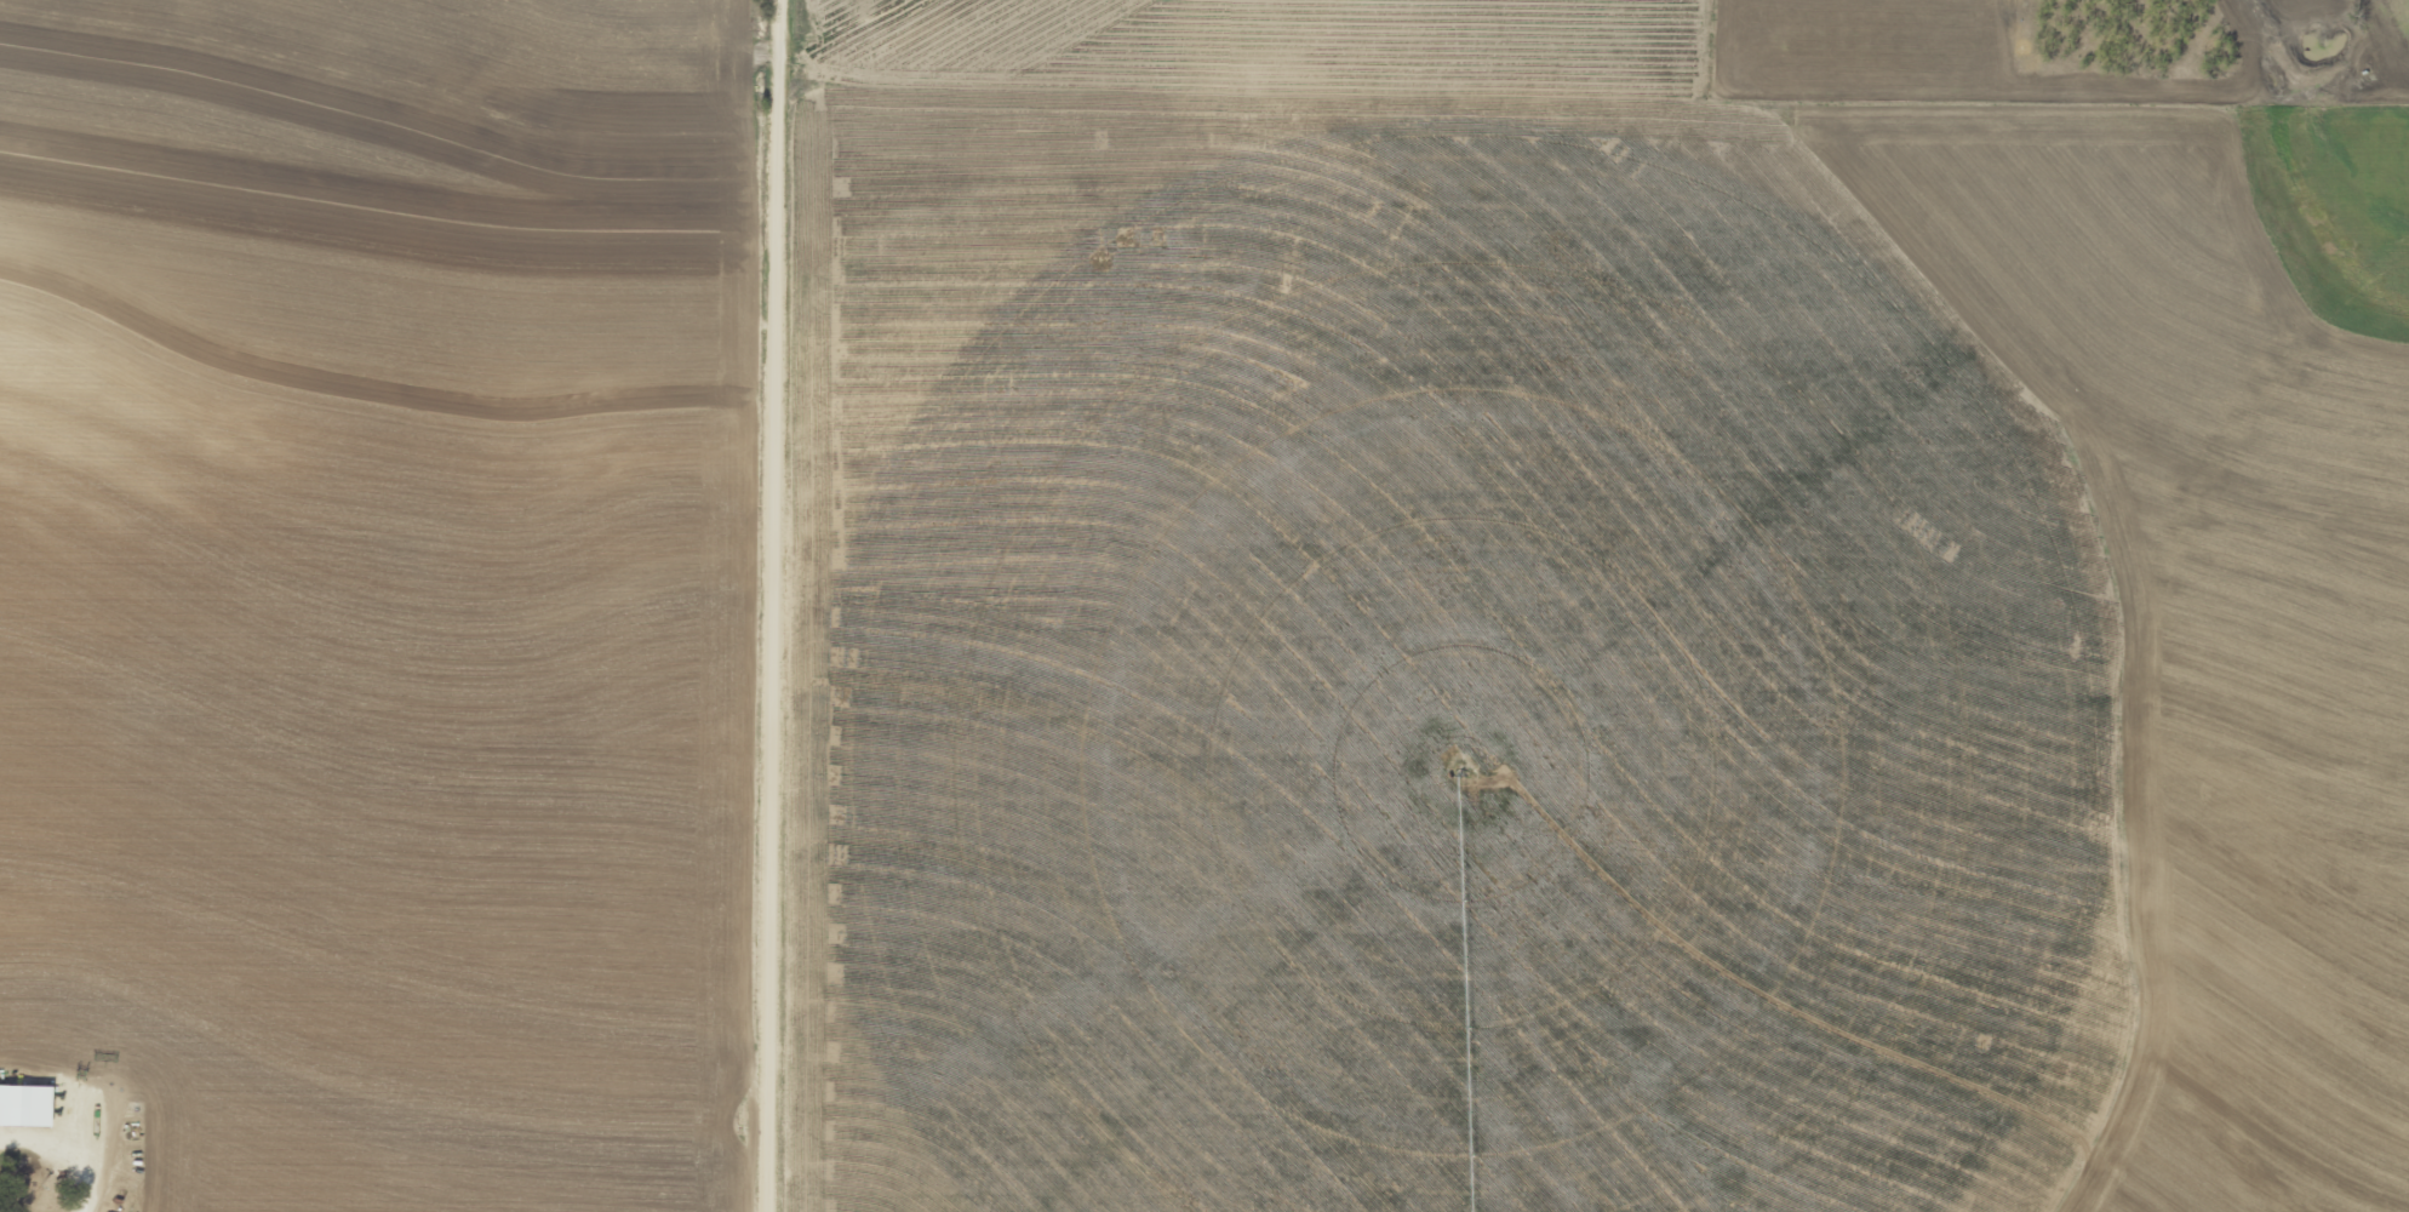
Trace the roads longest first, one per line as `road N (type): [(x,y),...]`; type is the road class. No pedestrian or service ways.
road 1 (residential): [(790,1211),(795,0)]

